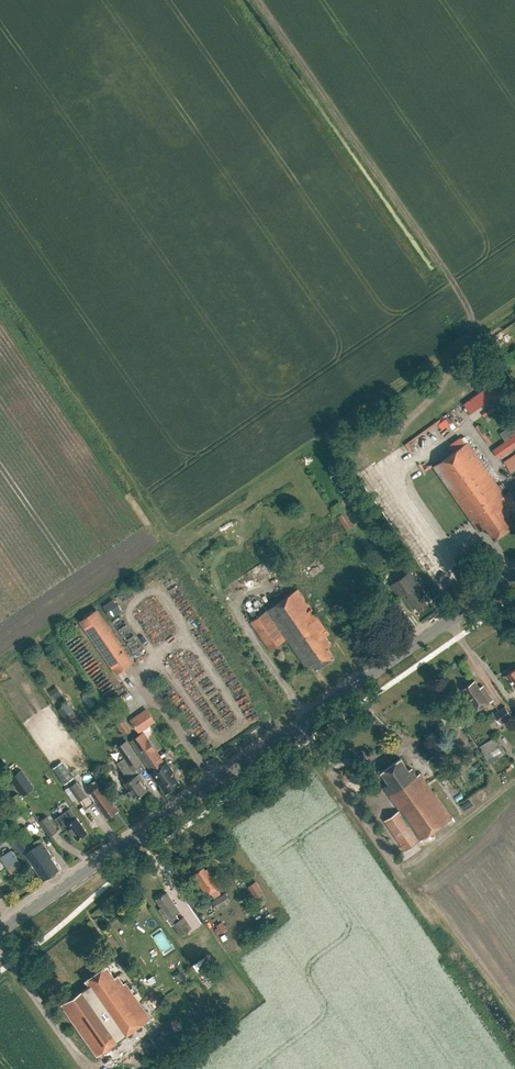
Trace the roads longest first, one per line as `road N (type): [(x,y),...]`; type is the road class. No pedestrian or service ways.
road 1 (tertiary): [(0,931),(514,575)]

